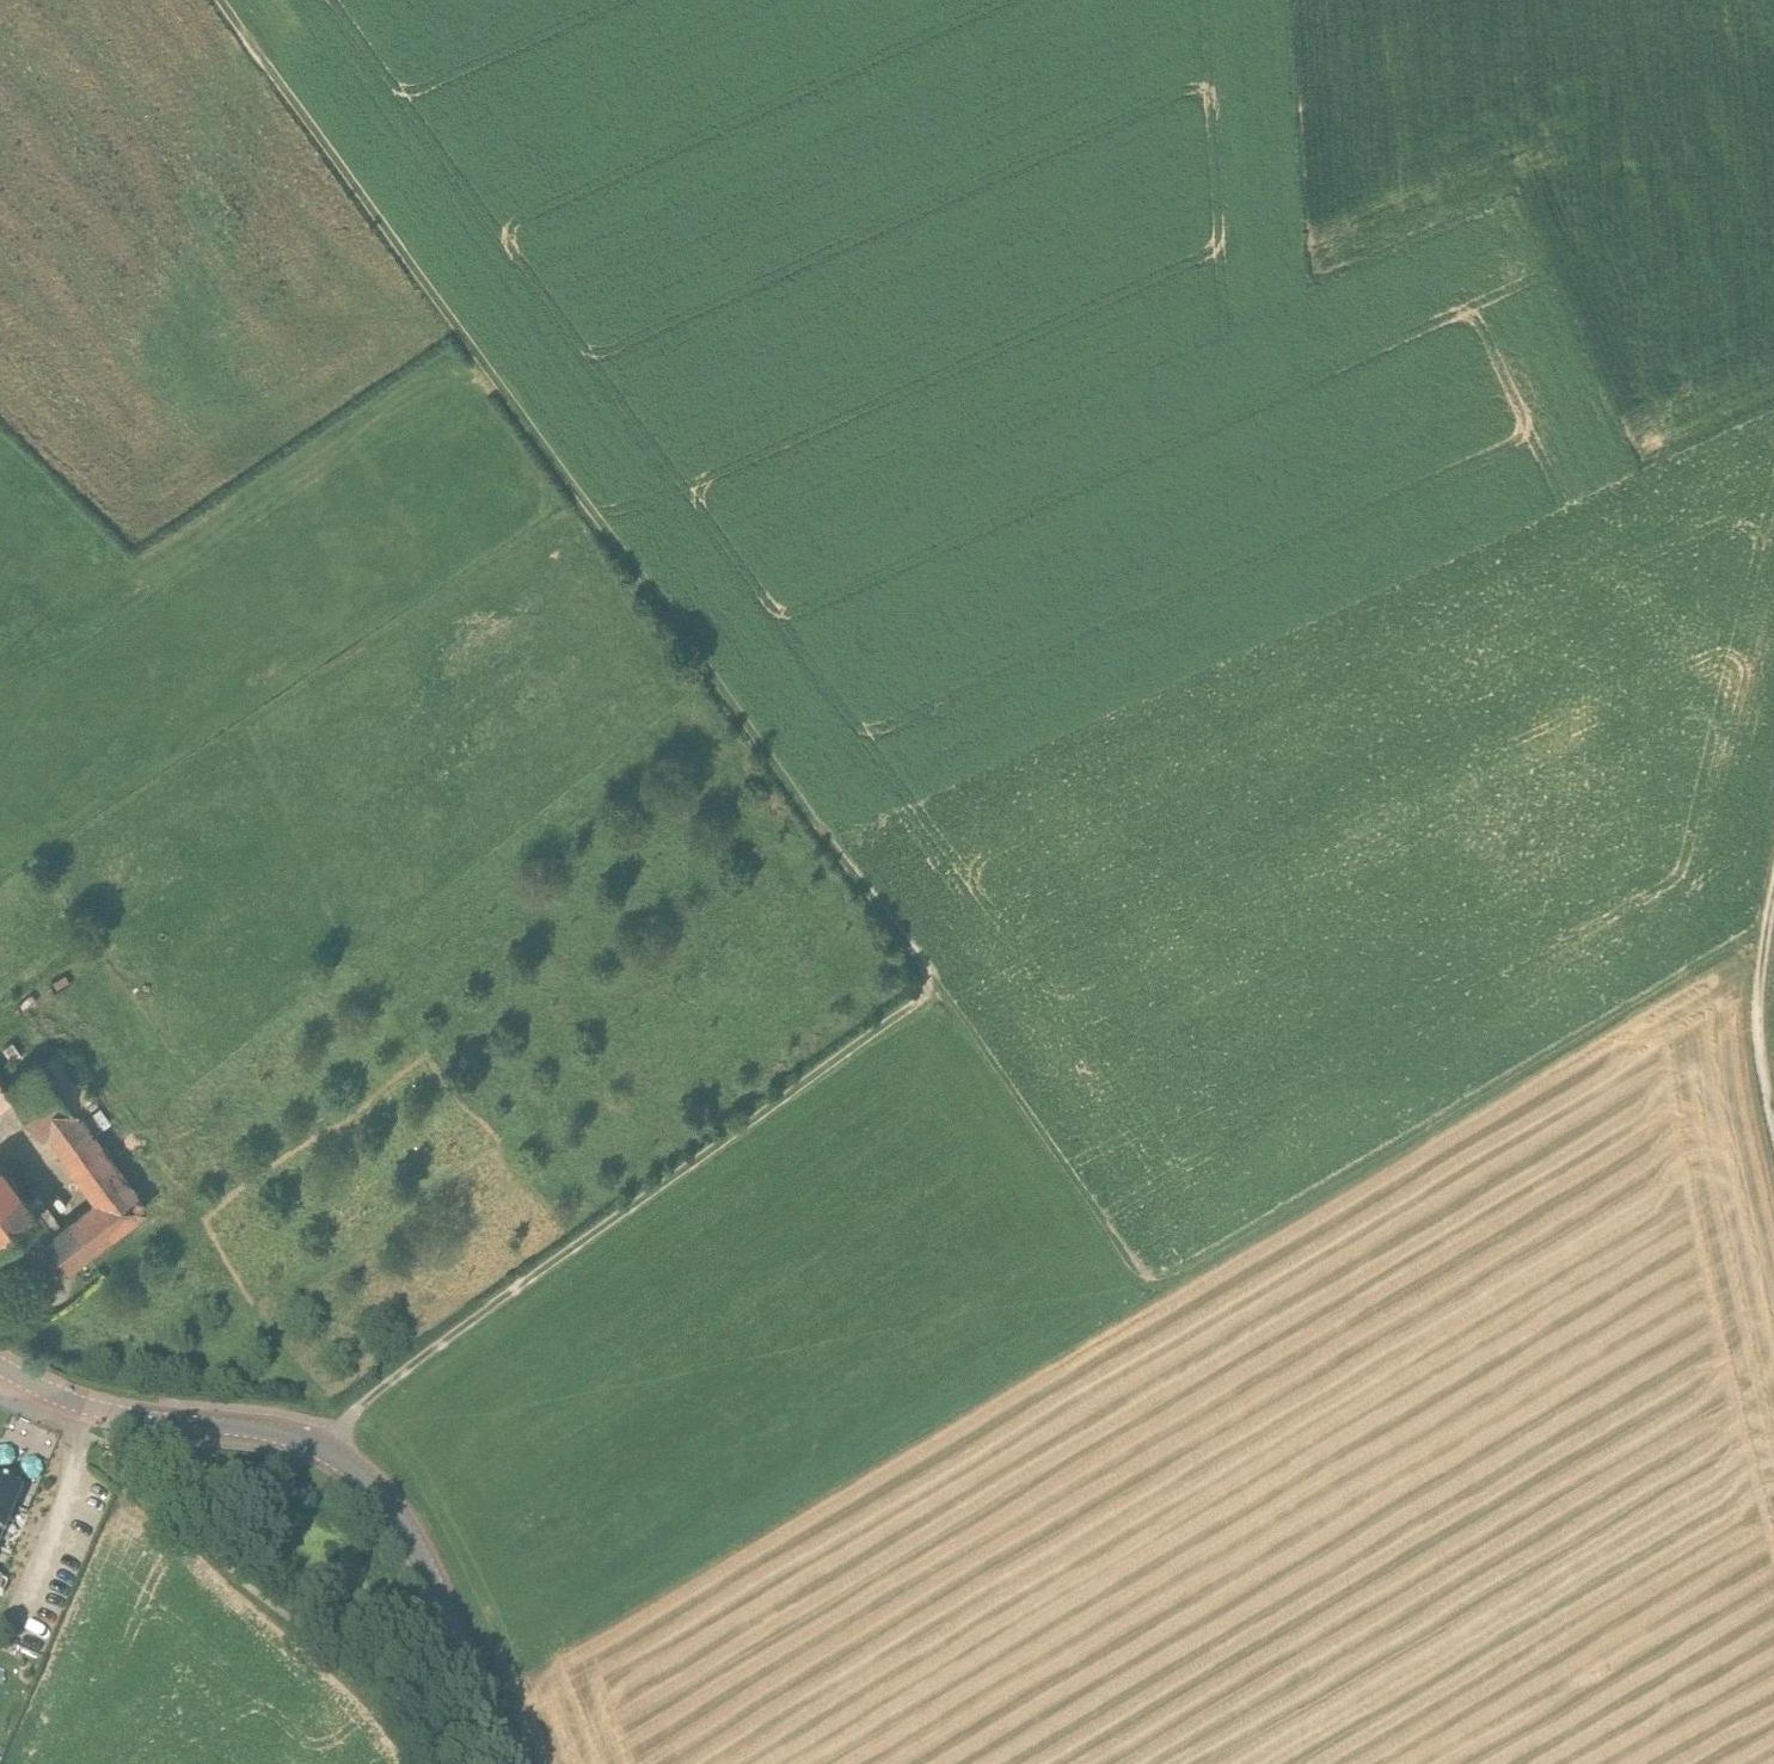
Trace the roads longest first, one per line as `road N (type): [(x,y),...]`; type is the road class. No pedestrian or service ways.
road 1 (track): [(927,992),(926,967),(220,0)]
road 2 (track): [(1766,934),(1734,941),(1160,1281),(1136,1275),(945,1000),(927,992)]
road 3 (track): [(338,1435),(353,1412),(403,1369),(927,992)]
road 4 (tertiary): [(508,1763),(421,1555),(384,1498),(350,1465),(282,1433),(107,1412),(0,1367)]
road 5 (track): [(1773,1130),(1758,1024),(1766,934)]

